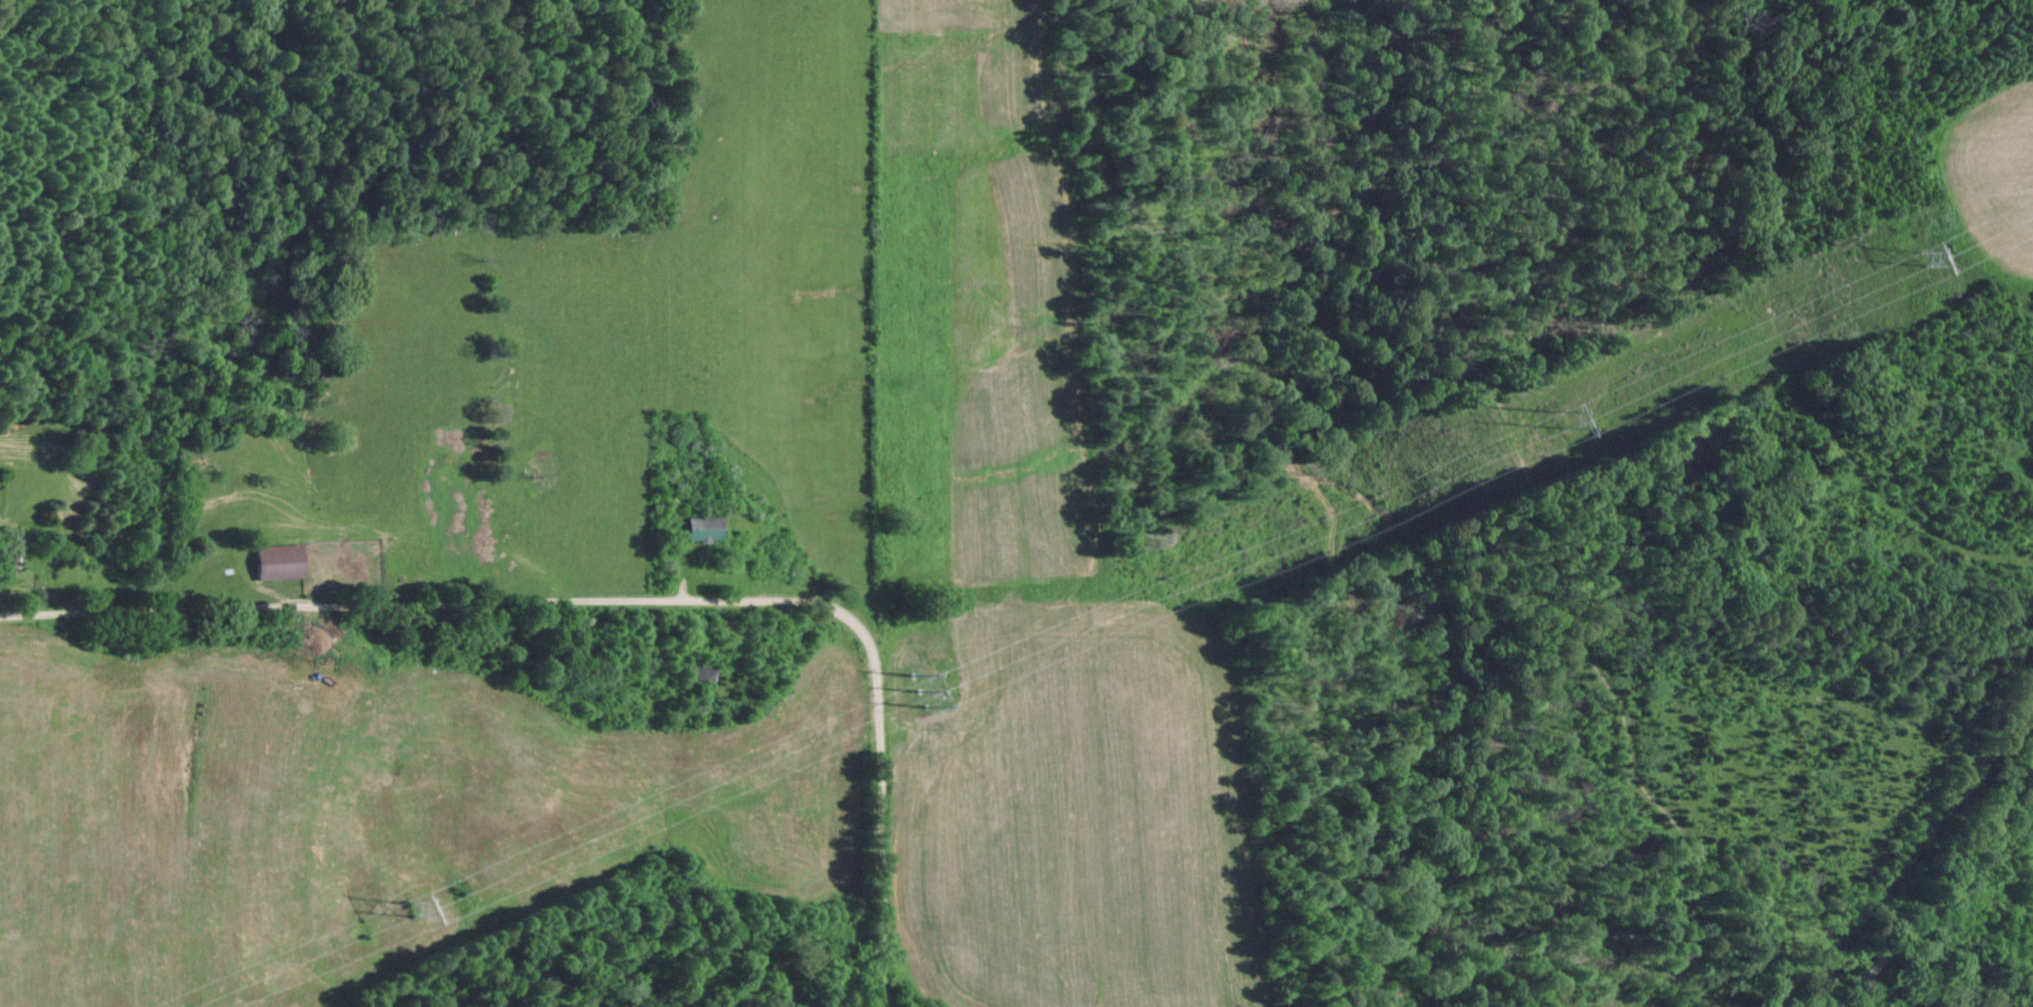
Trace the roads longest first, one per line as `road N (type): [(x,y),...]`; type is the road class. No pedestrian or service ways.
road 1 (residential): [(881,1006),(875,679),(866,646),(835,614),(809,606),(615,603),(0,618)]
road 2 (residential): [(1848,1006),(2032,763)]

